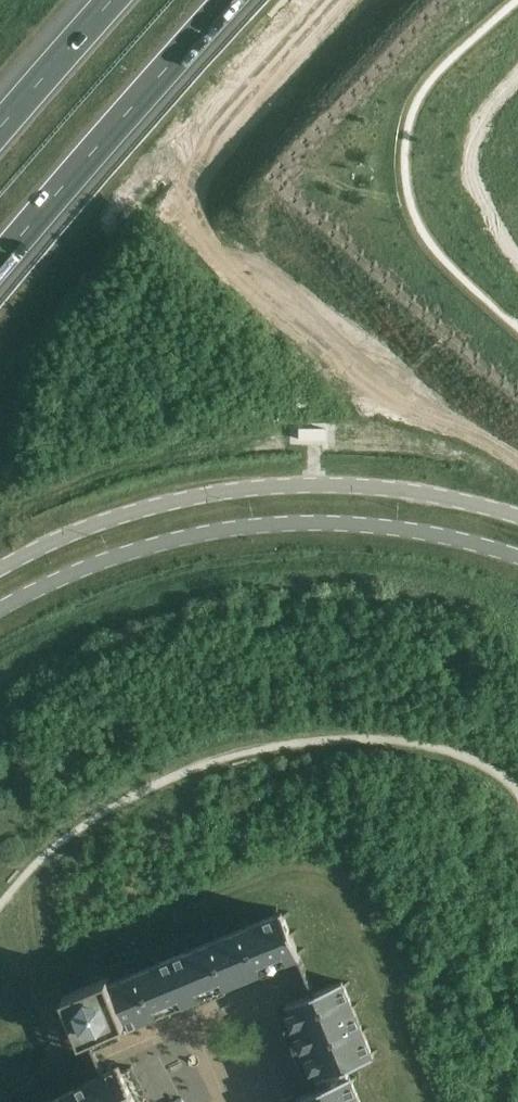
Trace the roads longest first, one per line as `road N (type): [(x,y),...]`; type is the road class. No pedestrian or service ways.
road 1 (secondary): [(0,610),(109,557),(235,527),(348,523),(517,557)]
road 2 (secondary): [(517,516),(376,488),(250,487),(140,509),(0,570)]
road 3 (motorway): [(0,261),(229,0)]
road 4 (motorway): [(117,0),(0,134)]

